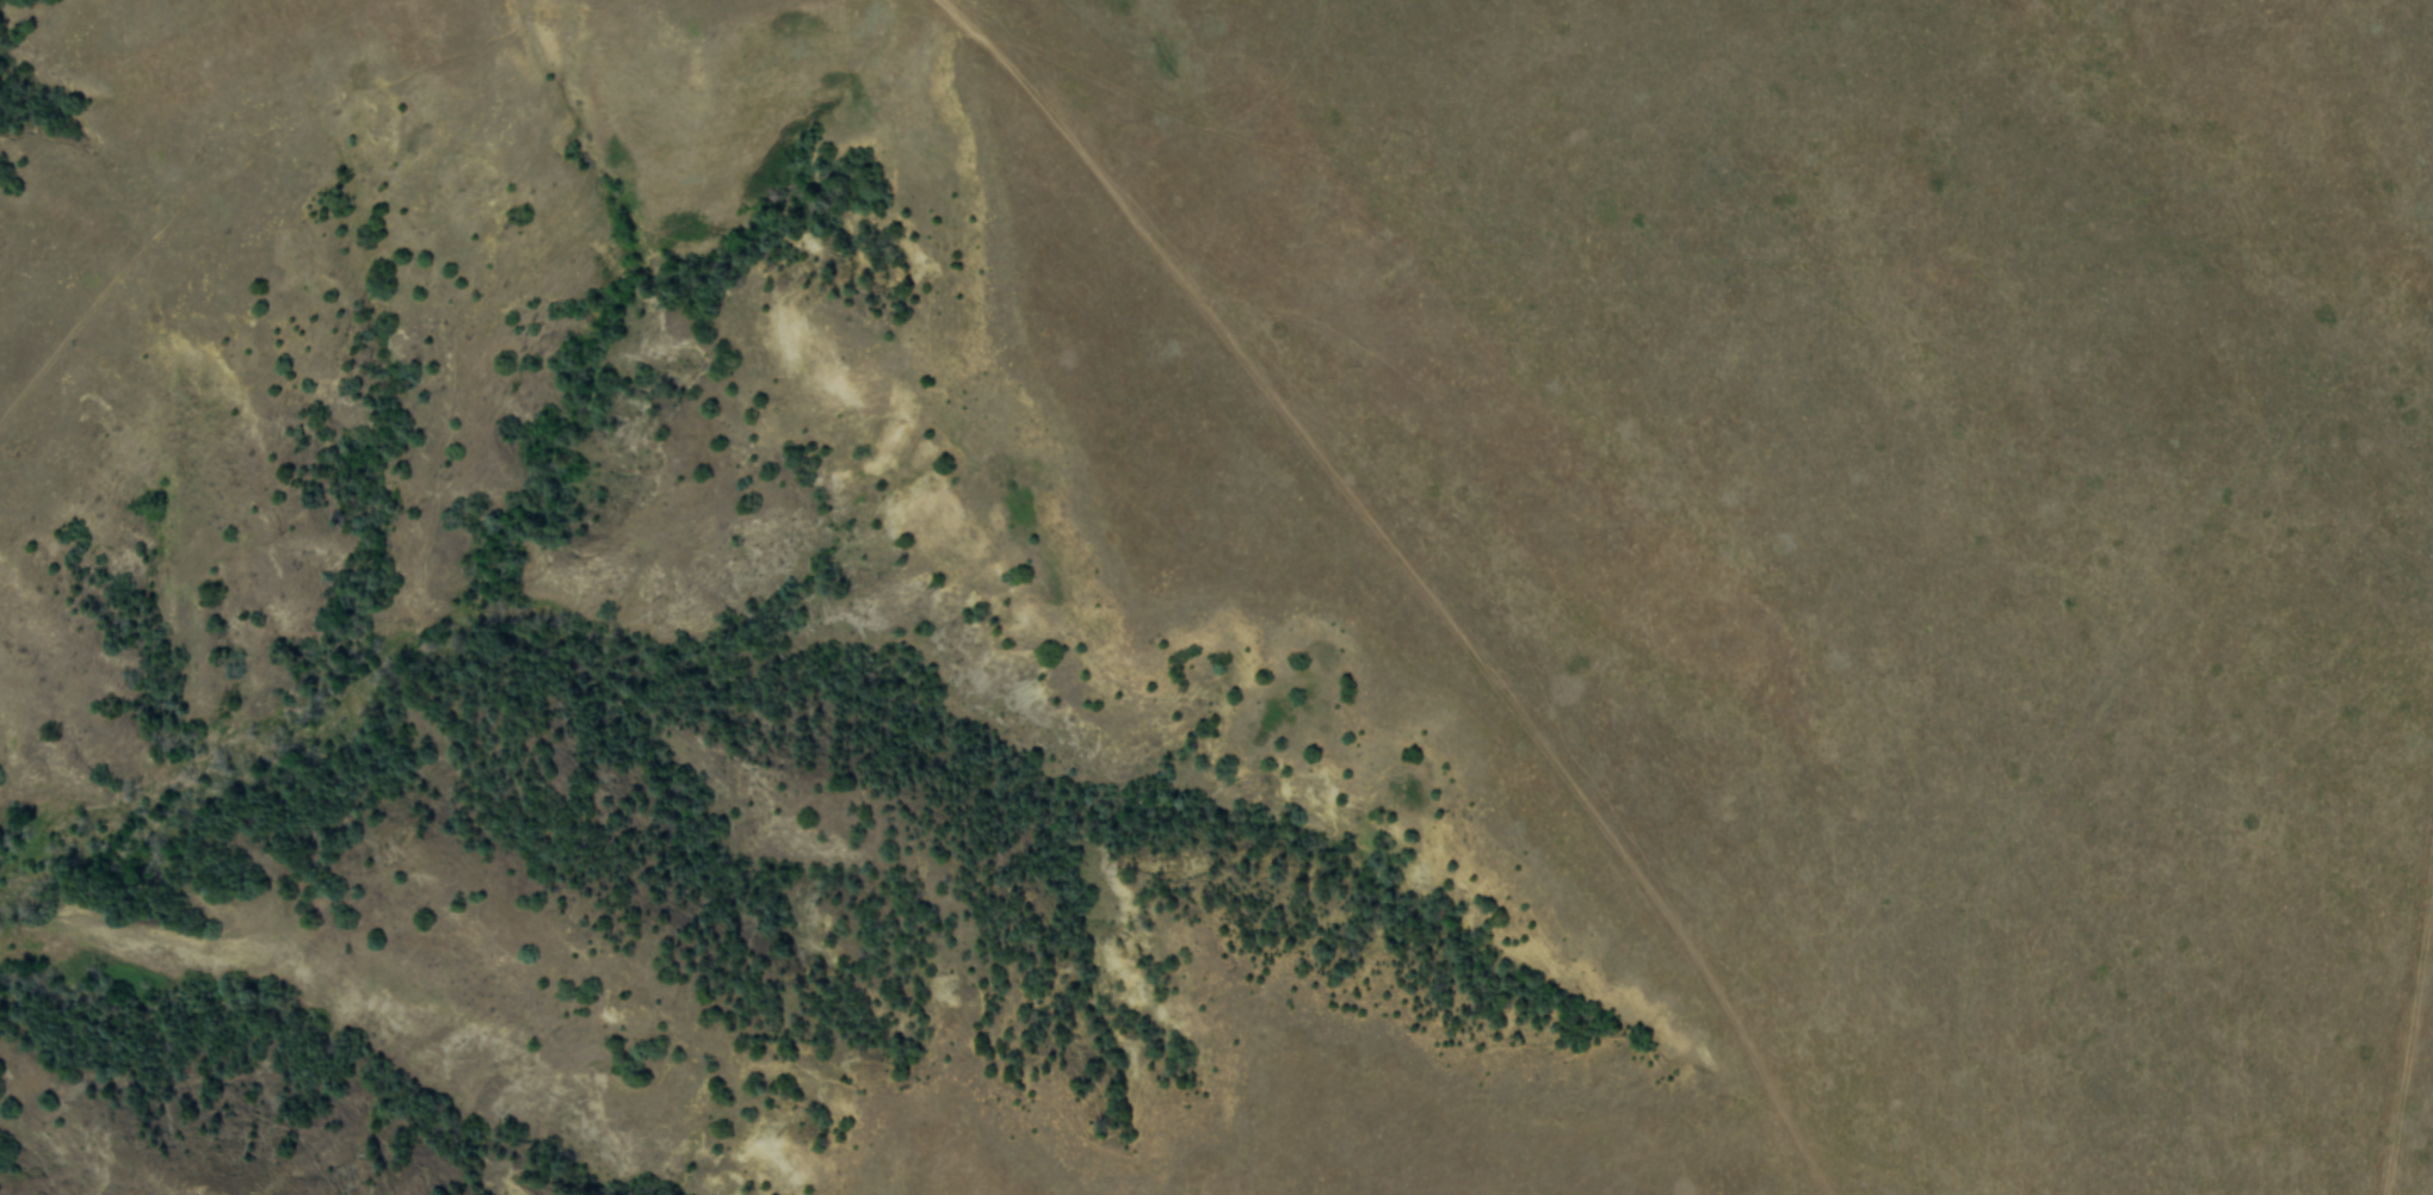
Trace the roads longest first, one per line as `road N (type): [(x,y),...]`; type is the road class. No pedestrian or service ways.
road 1 (track): [(1761,1194),(1641,995),(1457,586),(1182,191),(993,14),(957,0)]
road 2 (residential): [(2432,165),(2118,676),(1950,917),(1930,1194)]

